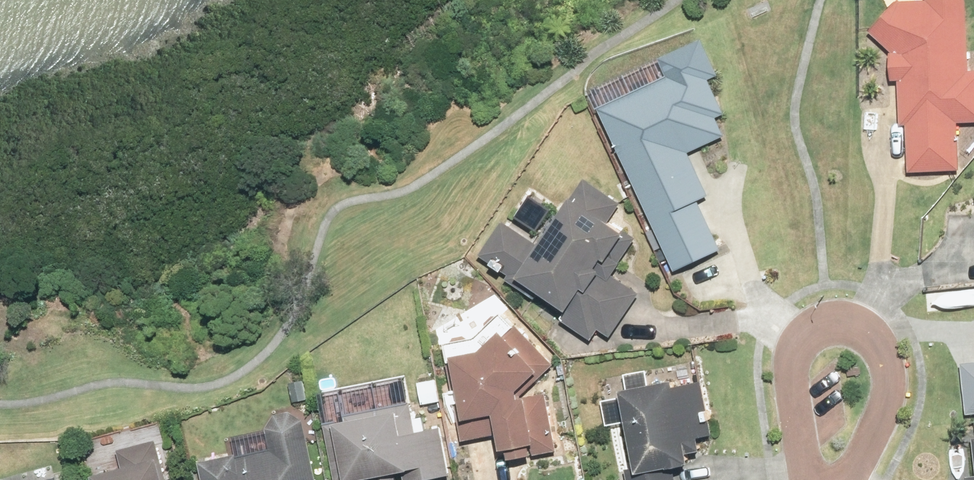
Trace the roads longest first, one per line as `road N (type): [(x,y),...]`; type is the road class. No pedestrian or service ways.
road 1 (residential): [(811,479),(797,360),(814,329),(837,320),(872,331),(891,372),(883,415),(851,479)]

